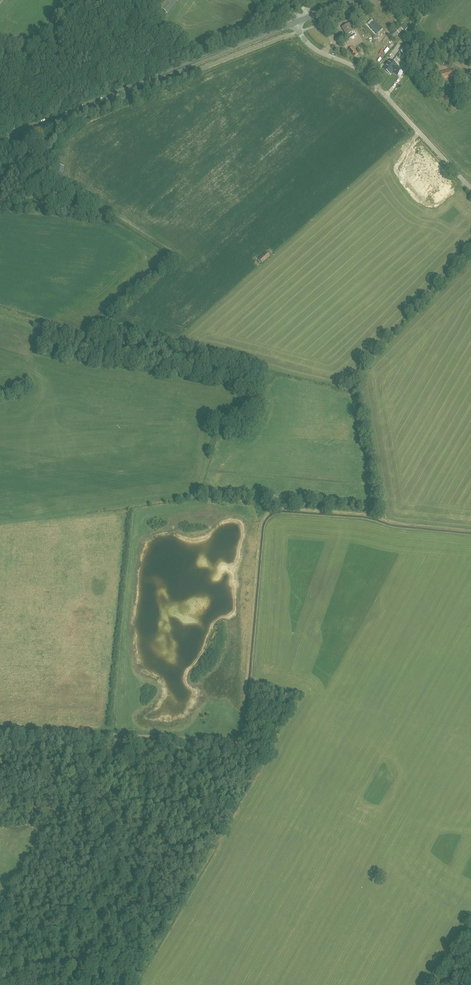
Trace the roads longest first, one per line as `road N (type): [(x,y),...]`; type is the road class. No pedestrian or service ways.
road 1 (tertiary): [(0,139),(296,22)]
road 2 (unclassified): [(470,188),(366,76),(312,47),(296,22)]

